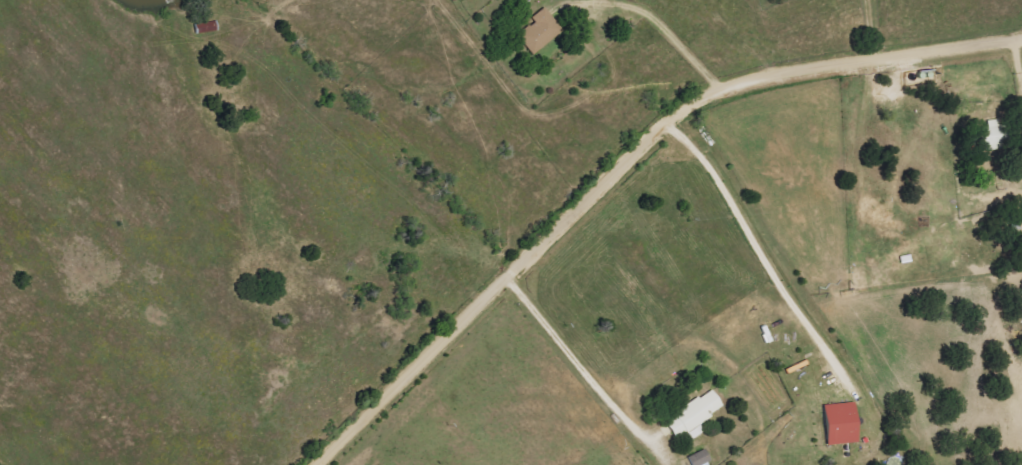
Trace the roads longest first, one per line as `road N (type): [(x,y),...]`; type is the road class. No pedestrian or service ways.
road 1 (residential): [(308,464),(700,92),(873,56),(1021,37)]
road 2 (residential): [(151,464),(16,281)]

